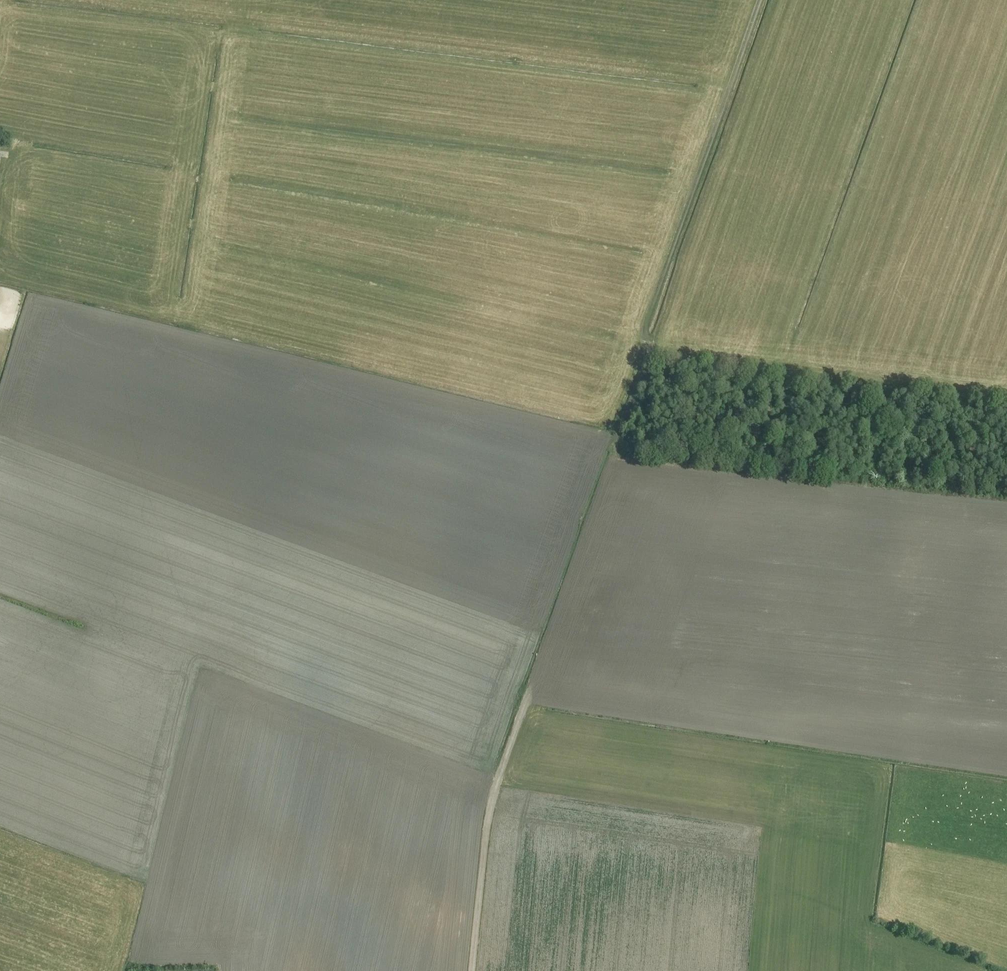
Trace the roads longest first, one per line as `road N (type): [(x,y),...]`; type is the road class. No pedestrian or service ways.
road 1 (track): [(473,970),(490,804),(524,705)]

